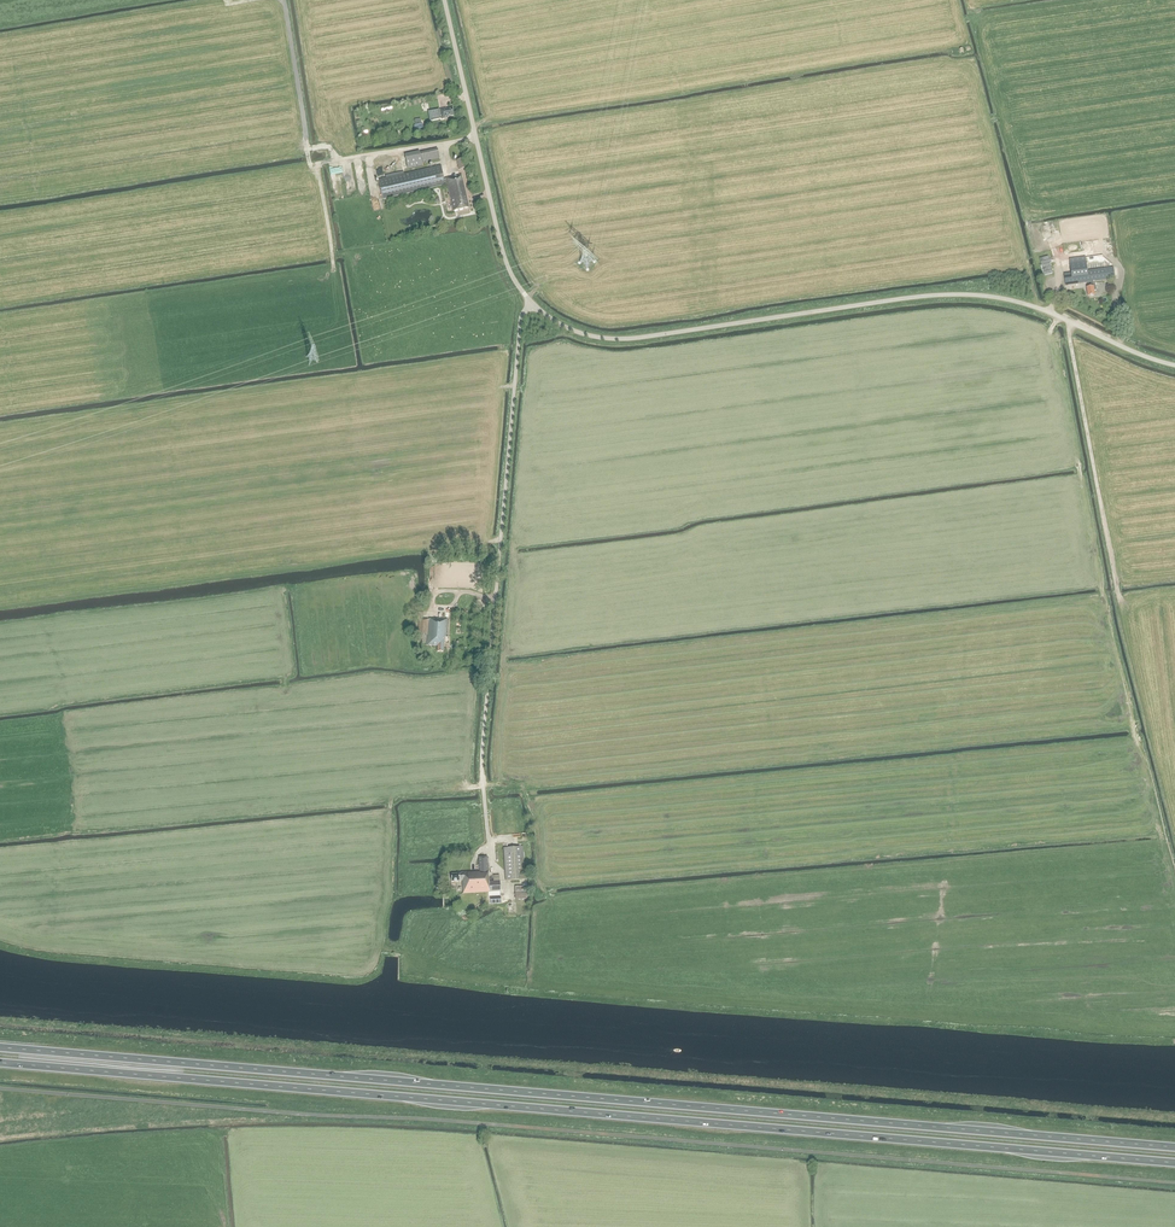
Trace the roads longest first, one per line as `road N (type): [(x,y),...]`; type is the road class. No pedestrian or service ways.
road 1 (trunk): [(1174,1147),(0,1047)]
road 2 (trunk): [(0,1063),(1174,1162)]
road 3 (unclassified): [(1174,367),(1020,305),(964,296),(626,339),(562,325),(533,303),(507,264),(444,0)]
road 4 (track): [(284,0),(310,164),(367,154)]

